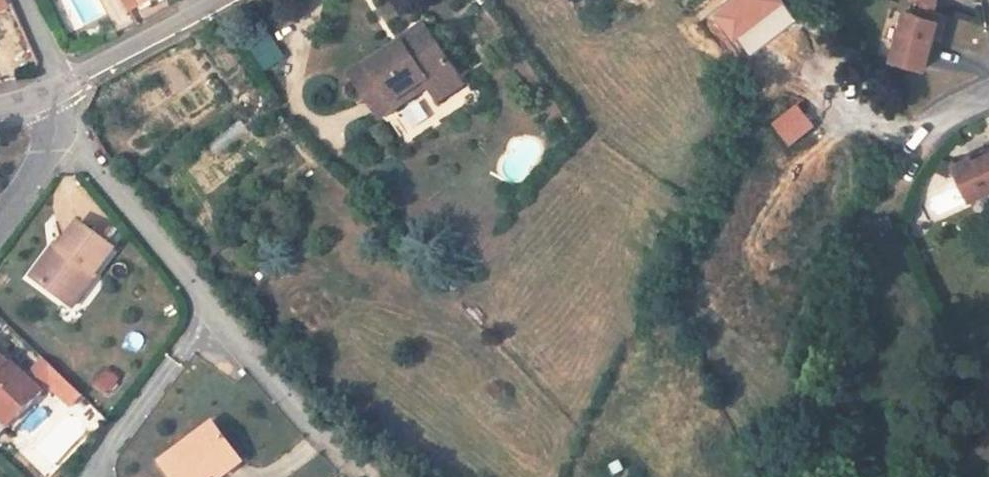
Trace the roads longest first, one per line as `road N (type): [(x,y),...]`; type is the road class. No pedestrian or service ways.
road 1 (residential): [(65,89),(321,436)]
road 2 (residential): [(225,0),(65,89)]
road 3 (residential): [(65,89),(55,149),(0,222)]

